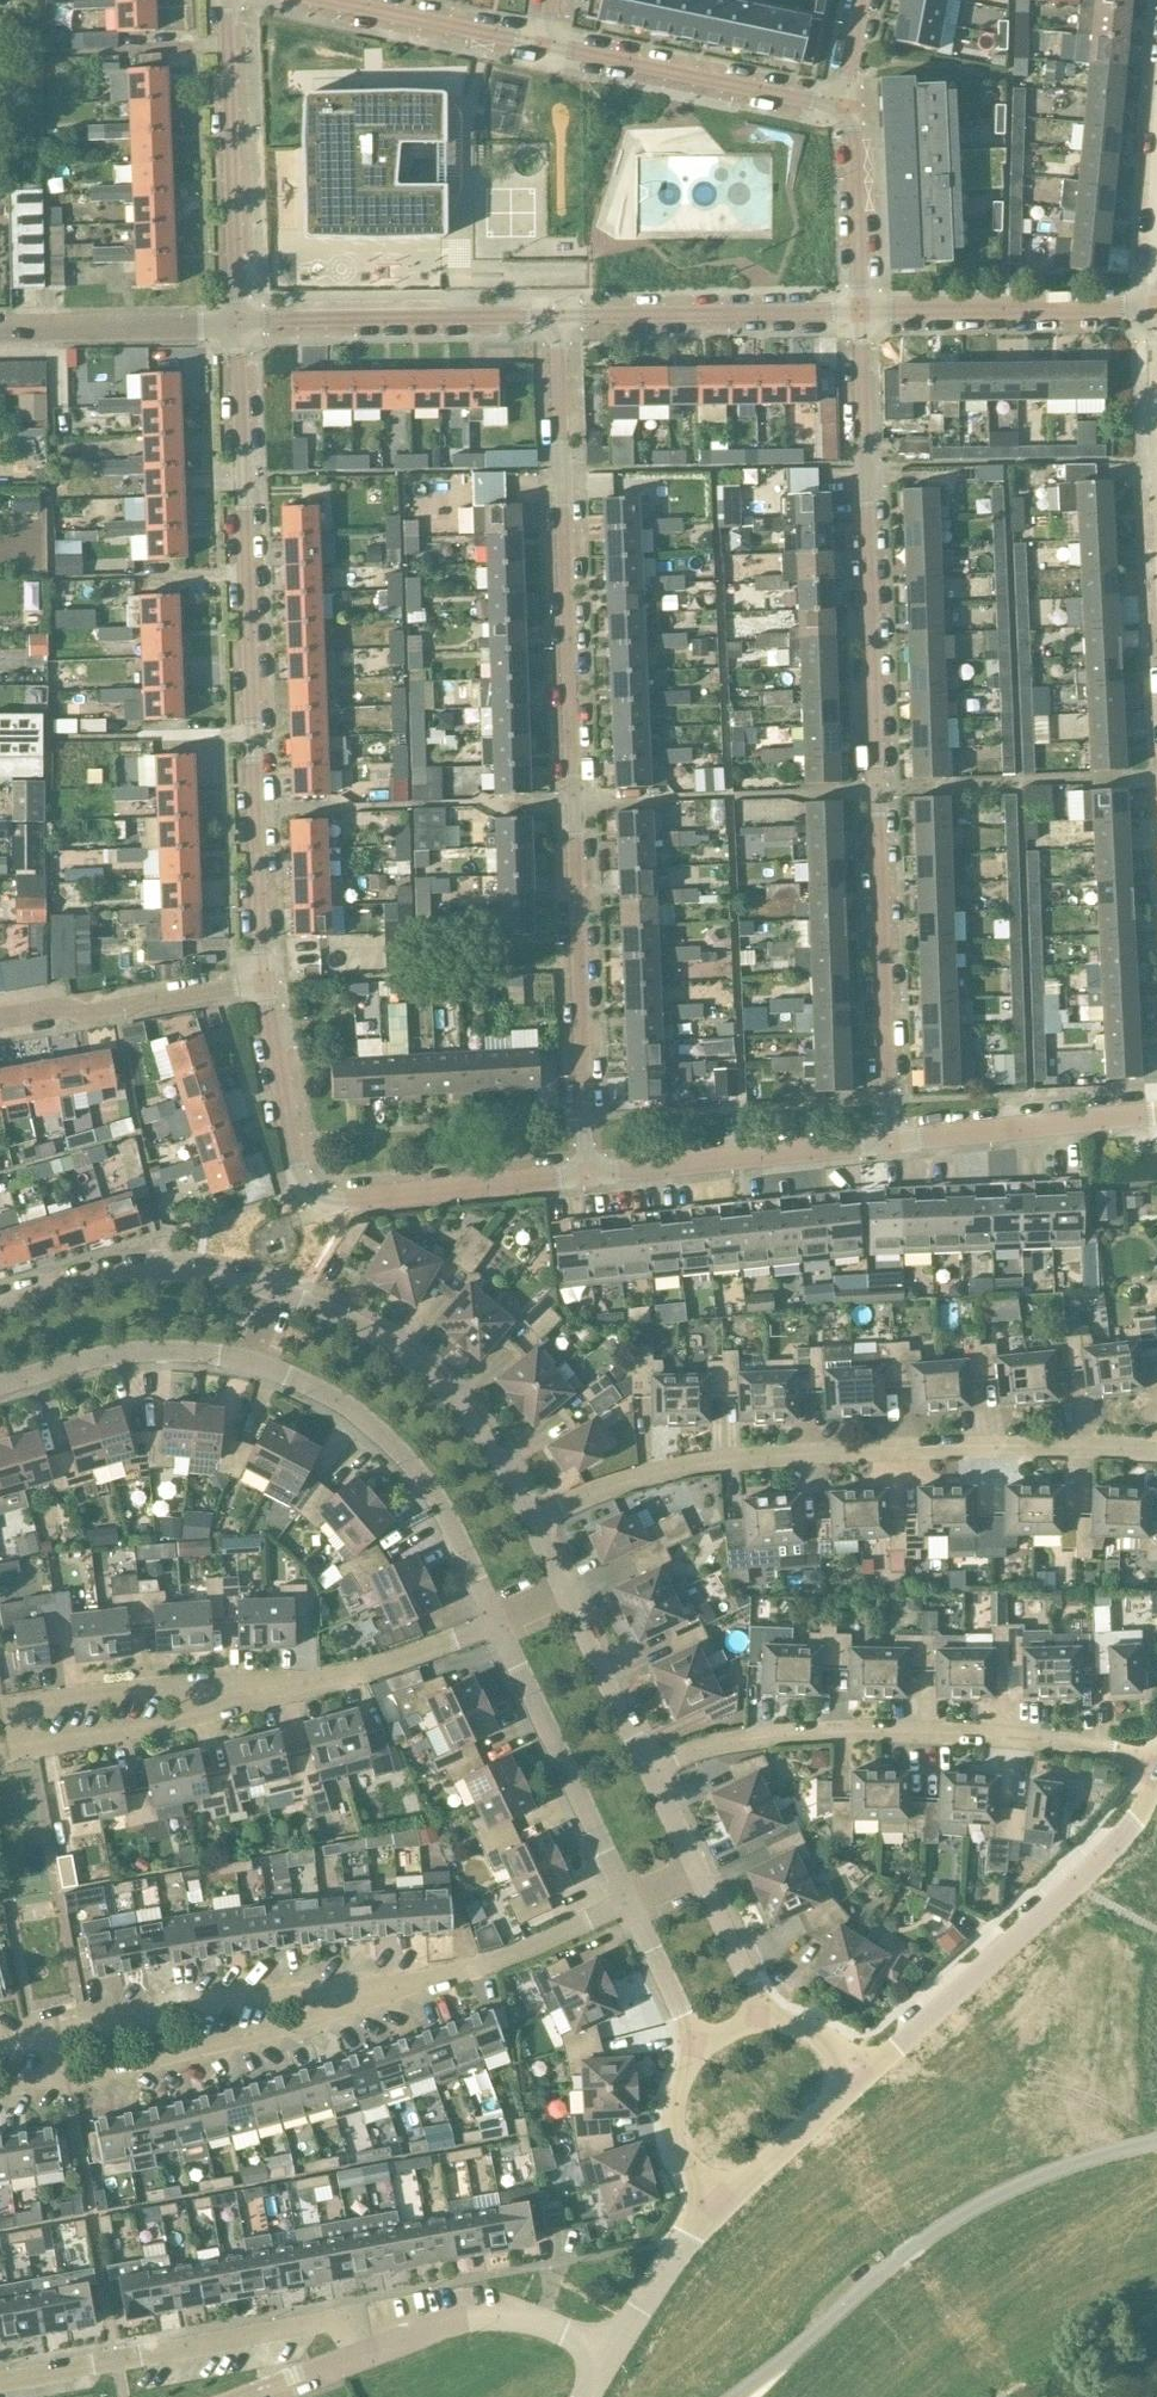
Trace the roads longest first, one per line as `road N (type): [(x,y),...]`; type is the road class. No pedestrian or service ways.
road 1 (residential): [(557,316),(587,1174)]
road 2 (residential): [(891,1140),(859,311)]
road 3 (residential): [(263,981),(237,323)]
road 4 (residential): [(540,1510),(711,1455),(1156,1450)]
road 5 (residential): [(1156,1770),(1107,1740),(886,1729),(700,1746),(658,1768)]
road 6 (unclassified): [(737,2396),(926,2237),(1080,2163),(1156,2144)]
road 7 (residential): [(866,2074),(1127,1831),(1156,1775)]
road 8 (residential): [(236,1356),(305,1379),(364,1416),(414,1475),(493,1622)]
road 9 (residential): [(0,2089),(292,2027),(367,1991)]
road 10 (residential): [(0,2379),(305,2322),(343,2330),(356,2358)]
road 11 (residential): [(0,2040),(174,1999),(272,1989),(367,1991)]
road 12 (residential): [(540,1510),(460,1400),(381,1339),(262,1285)]
road 13 (residential): [(229,0),(237,323)]
road 14 (residential): [(237,323),(557,316)]
road 15 (residential): [(0,1745),(152,1726),(312,1683)]
road 16 (residential): [(0,1704),(173,1681),(312,1683)]
road 17 (residential): [(849,110),(545,45)]
road 18 (residential): [(493,1622),(624,1900)]
road 19 (residential): [(587,1174),(891,1140)]
road 20 (residential): [(557,316),(859,311)]
road 21 (residential): [(859,311),(1156,312)]
road 22 (residential): [(367,1991),(479,1967),(624,1900)]
road 23 (residential): [(0,1017),(66,1005),(86,1014),(263,981)]
road 24 (residential): [(321,1200),(587,1174)]
road 25 (residential): [(891,1140),(1156,1112)]
road 26 (residential): [(262,1285),(146,1270),(91,1275),(0,1299)]
road 27 (residential): [(609,2347),(510,2315),(472,2318),(356,2358)]
road 28 (residential): [(0,1387),(125,1352),(236,1356)]
road 29 (residential): [(0,328),(237,323)]
road 30 (residential): [(321,1200),(297,1174),(263,981)]
road 31 (residential): [(545,45),(330,0)]
road 32 (residential): [(709,2218),(866,2074)]
road 33 (residential): [(658,1768),(562,1586)]
road 34 (residential): [(859,311),(849,110)]
road 35 (residential): [(709,2218),(670,2144),(670,2070),(693,2038)]
road 36 (residential): [(312,1683),(493,1622)]
road 37 (residential): [(609,2347),(659,2258),(709,2218)]
road 38 (residential): [(772,2005),(701,1866)]
road 39 (residential): [(624,1900),(693,2038)]

